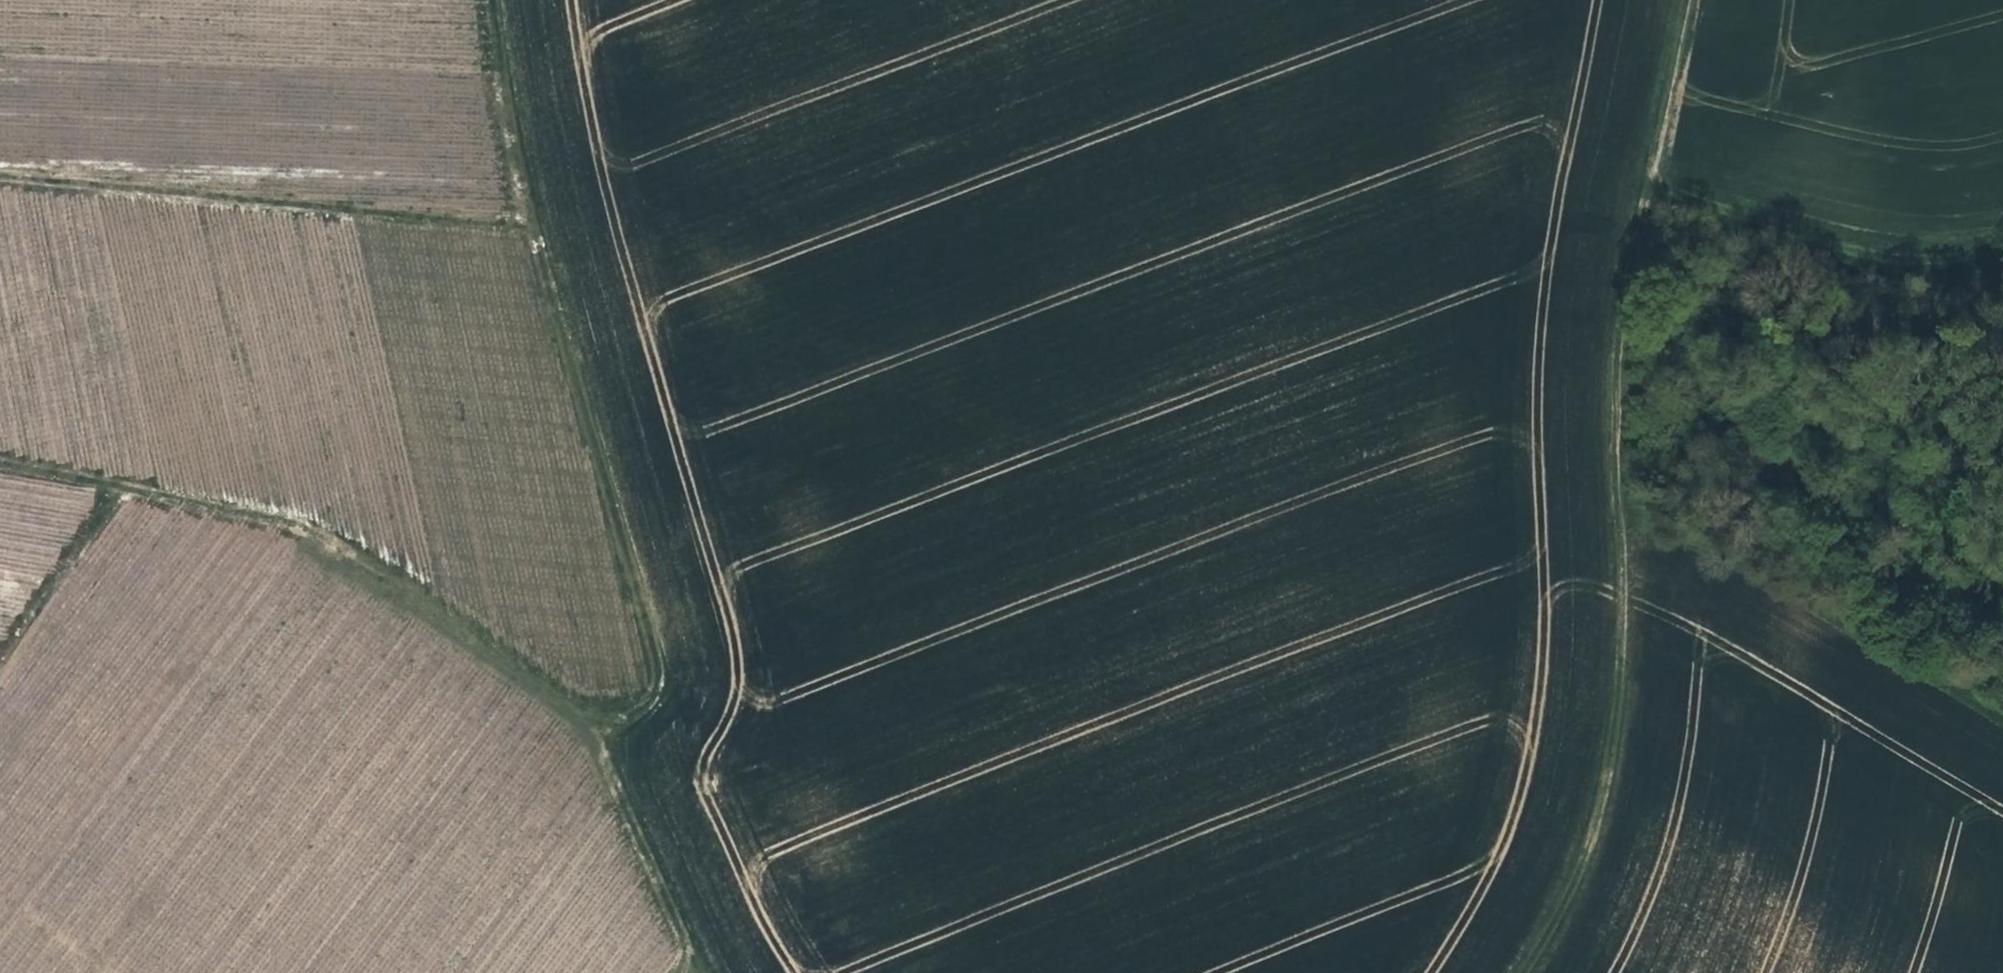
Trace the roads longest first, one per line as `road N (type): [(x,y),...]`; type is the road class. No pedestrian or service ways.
road 1 (track): [(1527,972),(1566,905),(1609,774),(1623,644),(1619,358),(1693,0)]
road 2 (track): [(497,0),(549,282),(652,660),(646,702),(596,719),(577,710)]
road 3 (track): [(589,715),(679,929),(677,972)]

